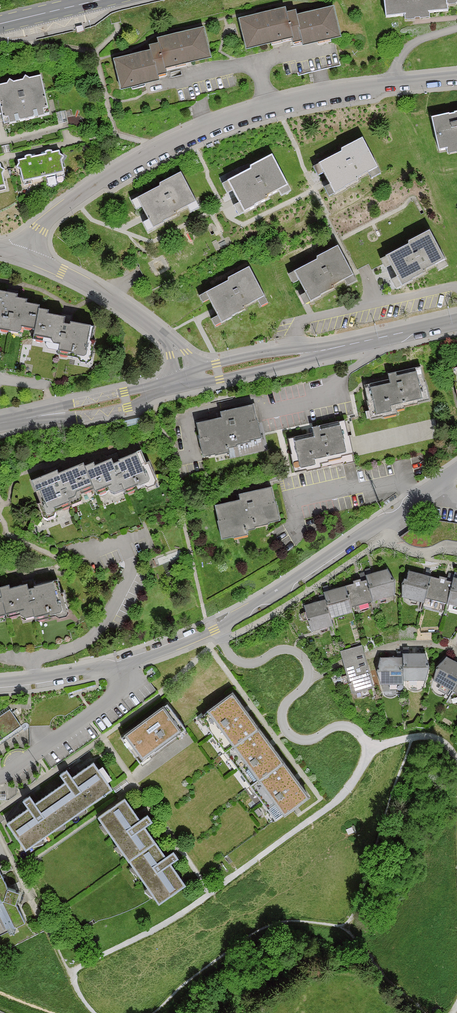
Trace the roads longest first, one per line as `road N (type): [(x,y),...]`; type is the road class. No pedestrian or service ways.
road 1 (residential): [(22,254),(40,229),(102,180),(189,134),(270,106),(456,77)]
road 2 (residential): [(118,664),(225,624),(456,473)]
road 3 (residential): [(85,556),(125,541),(131,568),(112,615),(95,636),(31,660)]
road 4 (residential): [(183,374),(177,349),(146,322),(22,254)]
road 5 (residential): [(23,419),(99,415),(186,387)]
road 6 (residential): [(183,374),(23,419)]
road 7 (residential): [(118,664),(111,702),(18,767)]
road 8 (residential): [(328,349),(261,353),(183,374)]
road 9 (residential): [(186,387),(328,349)]
road 10 (residential): [(456,322),(328,349)]

